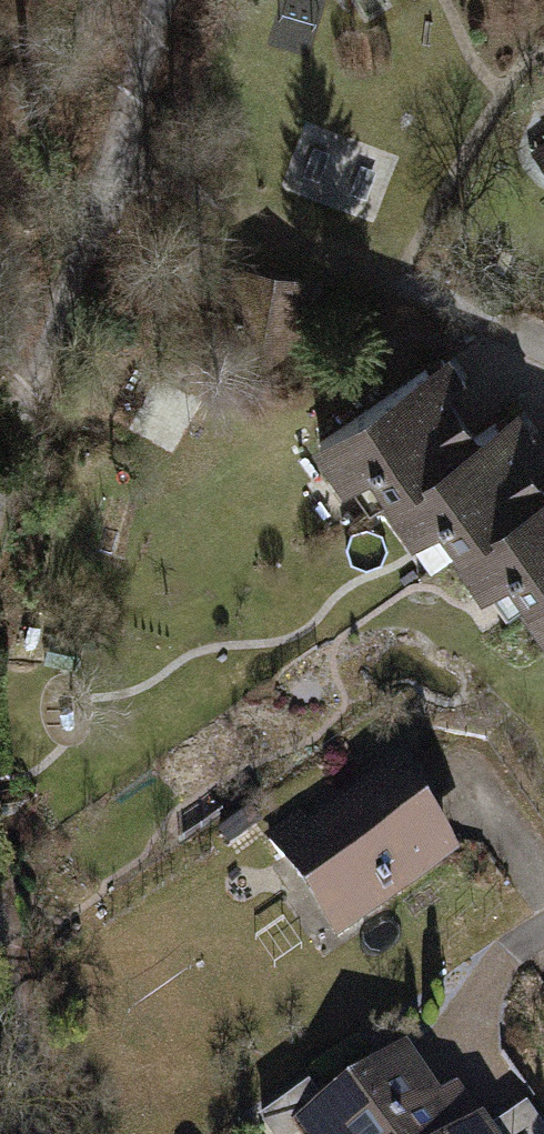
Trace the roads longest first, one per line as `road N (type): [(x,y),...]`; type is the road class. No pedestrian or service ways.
road 1 (track): [(0,469),(160,0)]
road 2 (track): [(30,1133),(0,919)]

